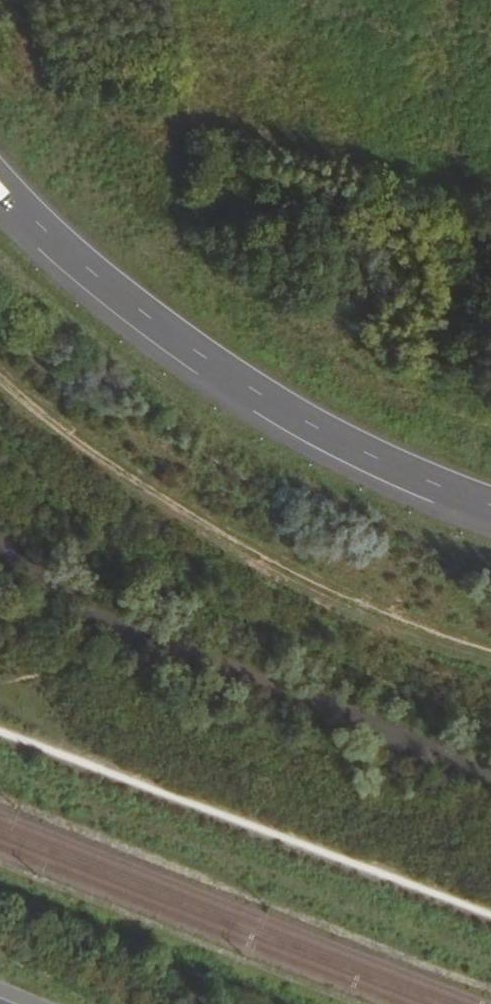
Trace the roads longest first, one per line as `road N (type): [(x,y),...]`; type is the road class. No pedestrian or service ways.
road 1 (motorway): [(0,190),(84,269),(234,382),(367,457),(490,509)]
road 2 (track): [(490,915),(0,733)]

